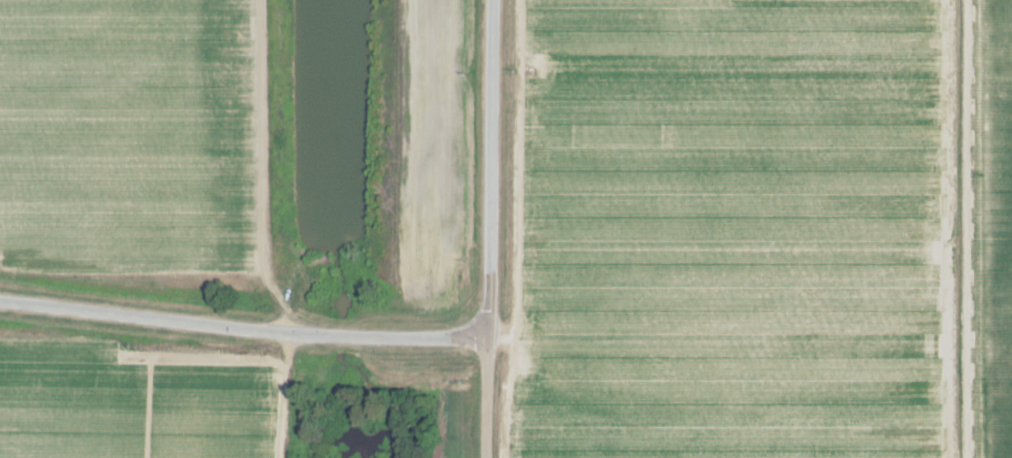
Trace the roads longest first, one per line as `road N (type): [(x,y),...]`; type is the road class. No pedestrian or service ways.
road 1 (track): [(961,403),(600,399),(485,335)]
road 2 (residential): [(485,335),(265,329),(0,300)]
road 3 (tertiary): [(483,457),(490,0)]
road 4 (track): [(961,457),(966,0)]

